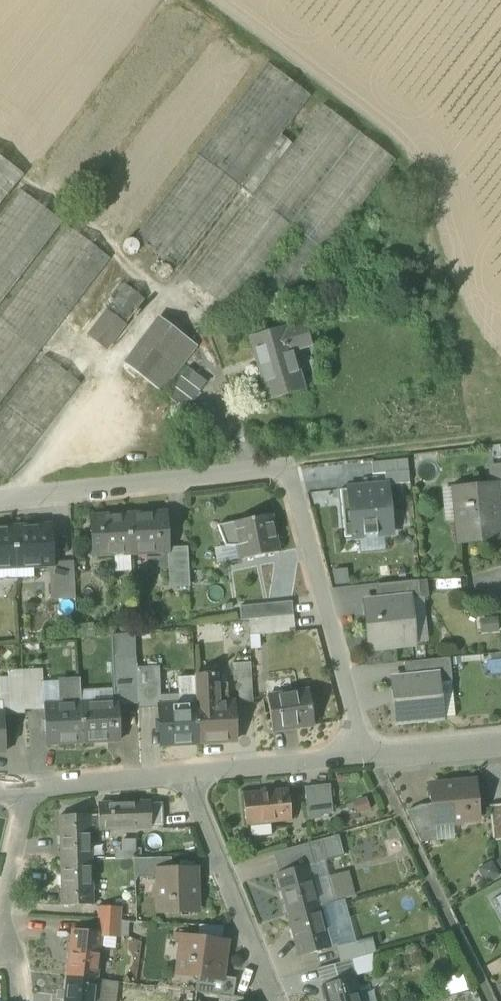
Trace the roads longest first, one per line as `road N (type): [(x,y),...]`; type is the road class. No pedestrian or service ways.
road 1 (residential): [(368,762),(286,464),(0,497)]
road 2 (residential): [(181,772),(279,1000)]
road 3 (residential): [(368,762),(181,772)]
road 4 (residential): [(181,772),(27,786)]
road 5 (residential): [(500,746),(368,762)]

